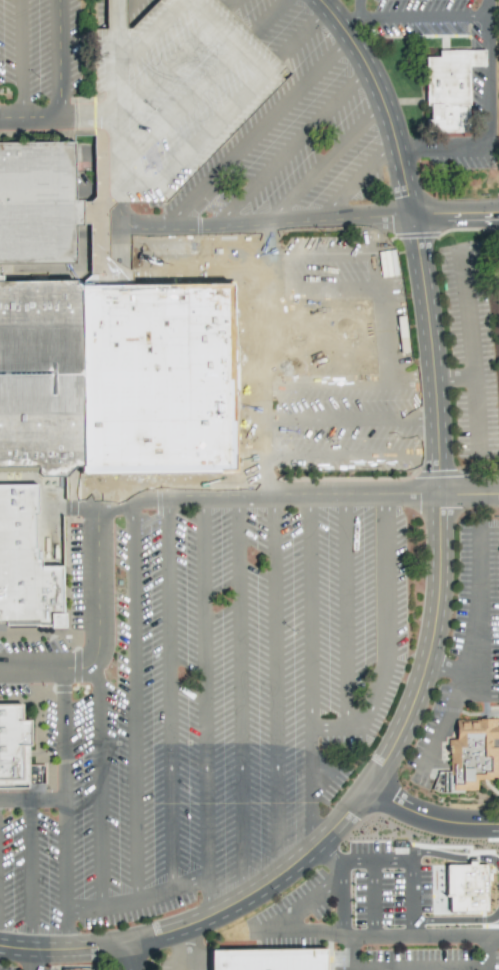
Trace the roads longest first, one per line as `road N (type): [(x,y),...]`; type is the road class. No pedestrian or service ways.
road 1 (residential): [(0,946),(116,946),(207,917),(314,846),(391,751),(422,668),(440,536),(433,379),(411,214)]
road 2 (residential): [(0,669),(85,666),(98,637),(98,504),(122,495),(498,493)]
road 3 (residential): [(411,214),(378,91),(317,0)]
road 4 (residential): [(0,117),(59,116),(58,0)]

